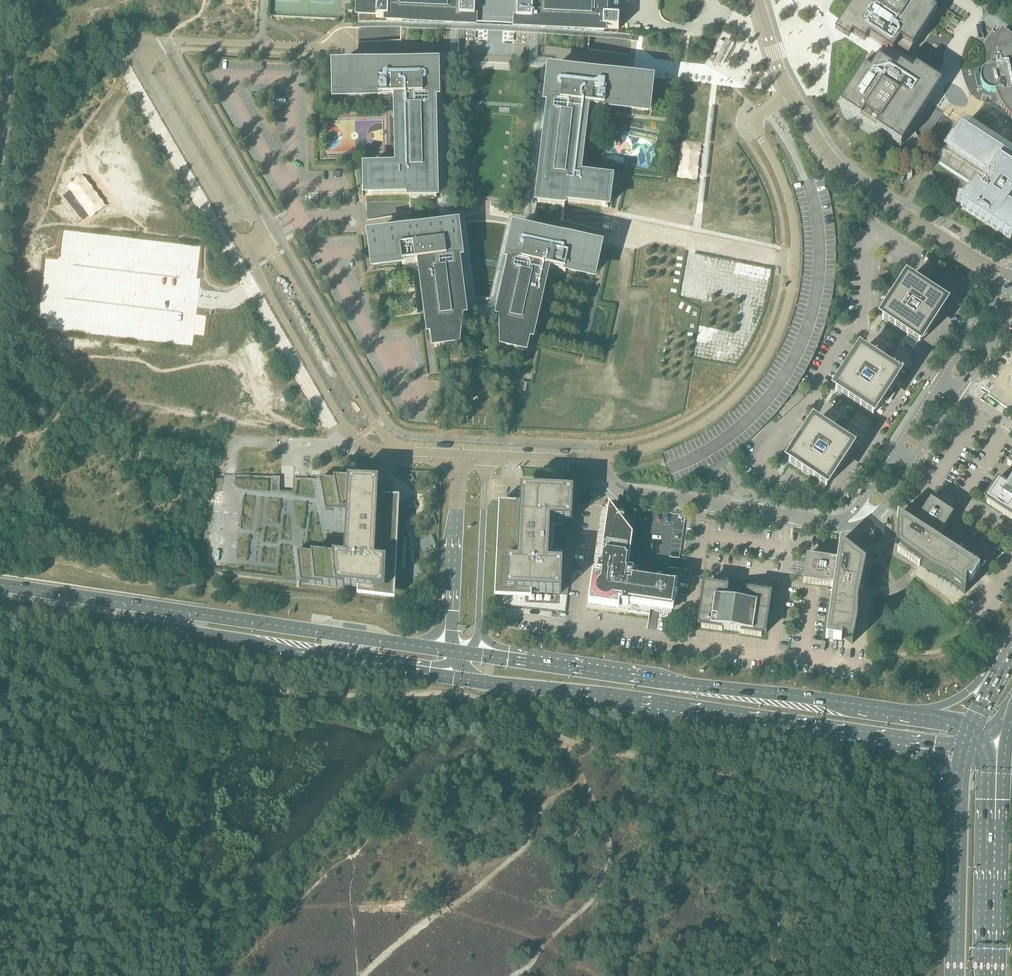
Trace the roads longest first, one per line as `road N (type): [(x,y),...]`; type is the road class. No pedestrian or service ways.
road 1 (track): [(0,640),(182,666),(267,689),(482,698),(556,735),(622,756),(768,785),(841,822),(849,835),(828,880),(836,928),(805,975)]
road 2 (unclassified): [(600,456),(646,448),(702,423),(730,402),(769,352),(789,305),(795,233),(780,175),(755,125),(790,95)]
road 3 (primary): [(0,605),(460,678)]
road 4 (primary): [(460,678),(894,740)]
road 5 (primary): [(416,645),(0,584)]
road 6 (primary): [(909,715),(512,660)]
road 7 (unclassified): [(600,456),(623,490),(838,526)]
road 8 (unclassified): [(397,453),(266,236)]
road 9 (unclassified): [(243,250),(348,429),(365,446)]
road 10 (primary): [(998,975),(1006,744)]
road 11 (unclassified): [(129,51),(243,250)]
road 12 (unclassified): [(266,236),(155,42)]
road 13 (unclassified): [(949,239),(838,167),(790,95)]
road 14 (track): [(14,8),(0,214)]
road 15 (unclassified): [(1002,282),(897,450)]
road 16 (unclassified): [(911,463),(1011,307)]
road 17 (primary): [(959,792),(954,975)]
road 18 (unclassified): [(479,624),(486,458)]
road 19 (unclassified): [(459,457),(450,611)]

